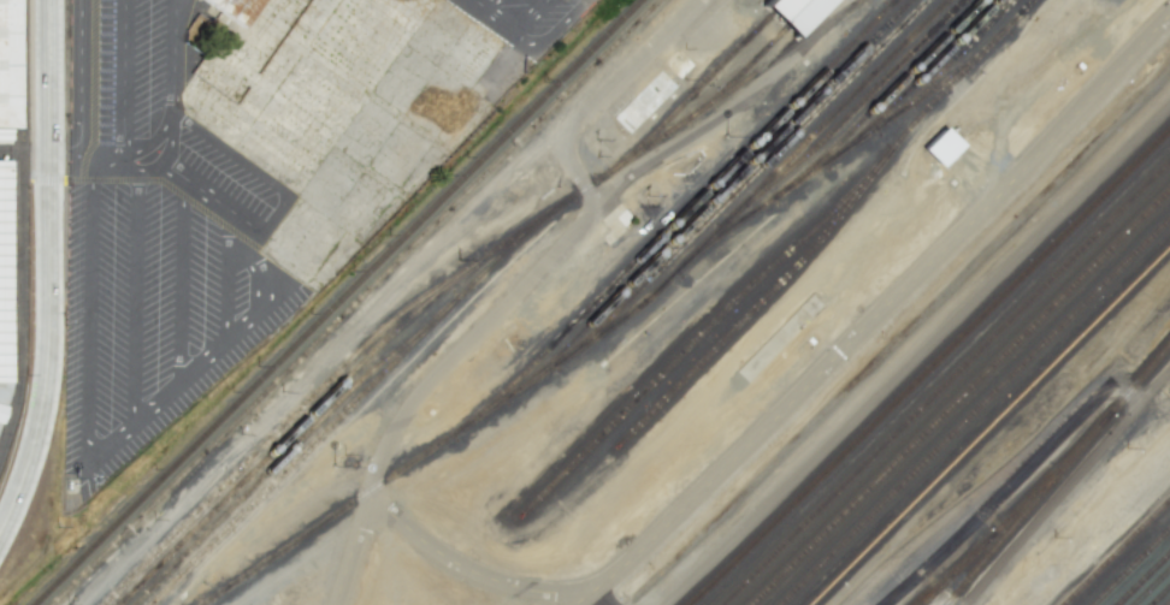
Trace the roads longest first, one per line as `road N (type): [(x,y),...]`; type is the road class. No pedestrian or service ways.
road 1 (tertiary): [(0,538),(32,451),(46,379),(52,0)]

